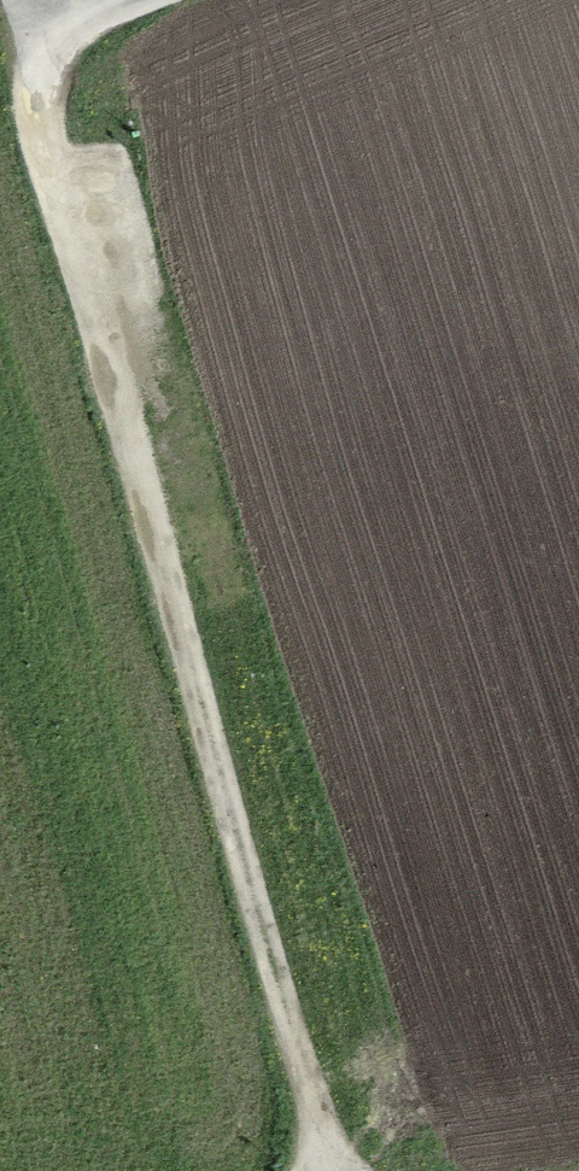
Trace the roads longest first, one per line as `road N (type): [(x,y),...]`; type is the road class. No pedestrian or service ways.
road 1 (track): [(56,30),(37,81),(38,115),(332,1170)]

